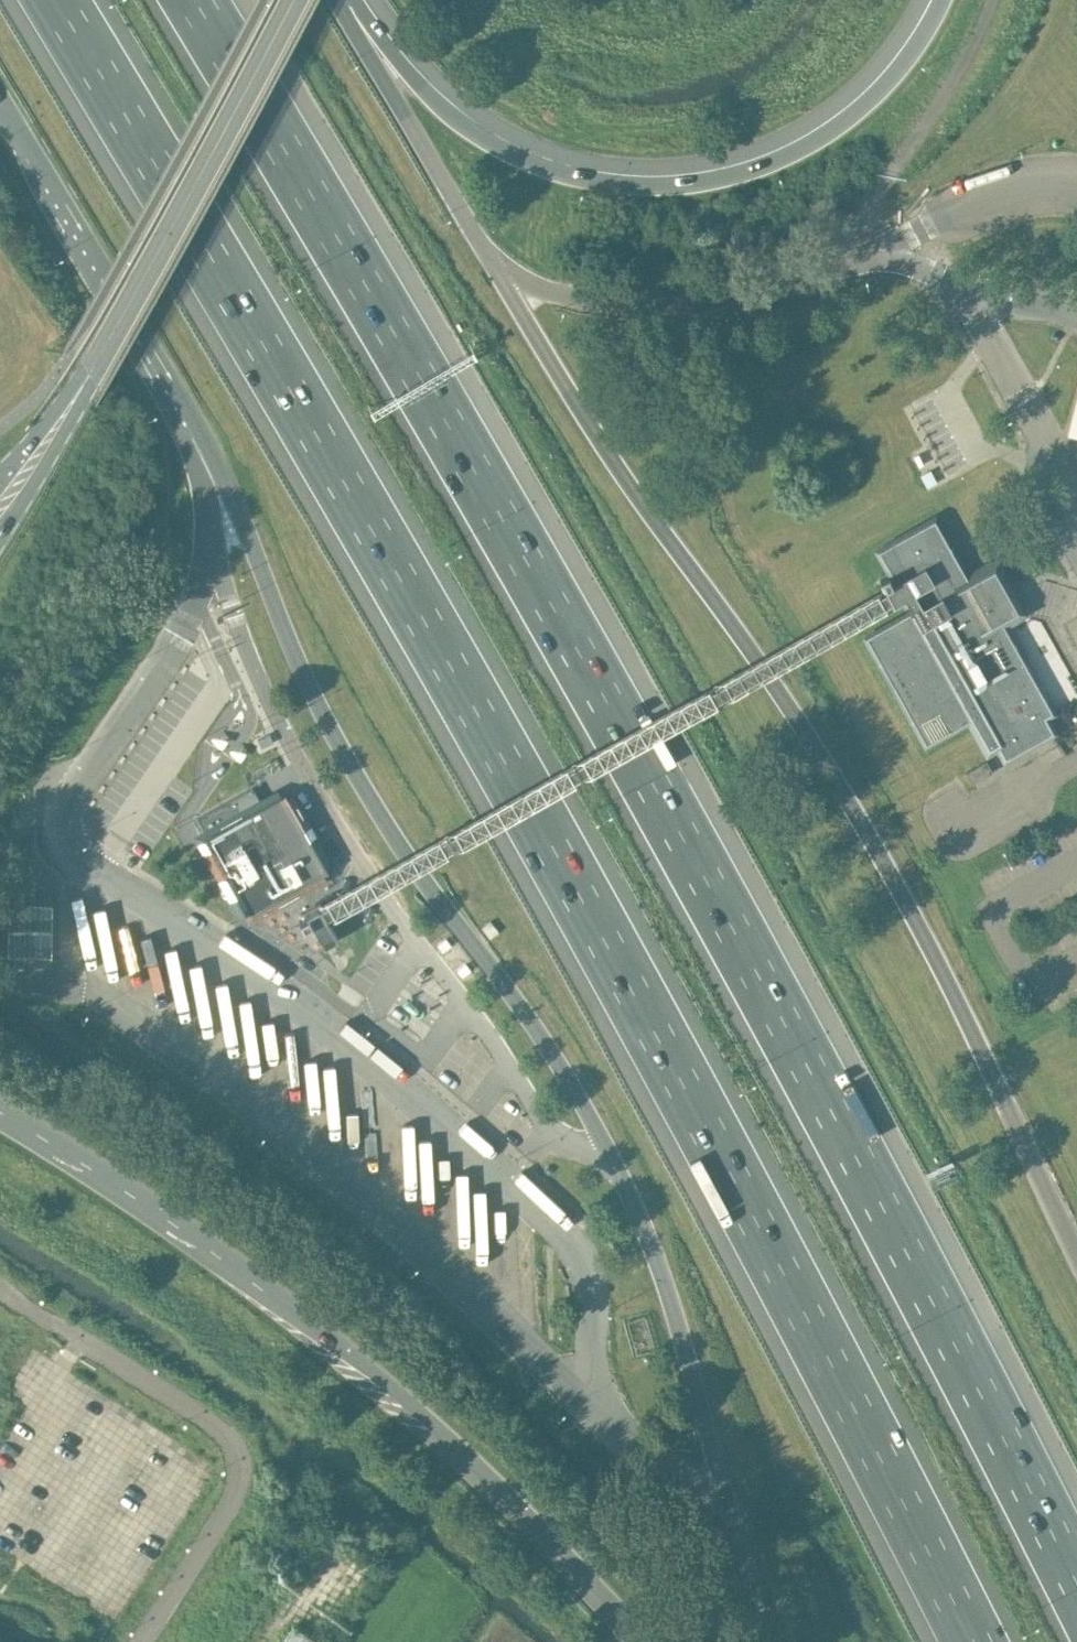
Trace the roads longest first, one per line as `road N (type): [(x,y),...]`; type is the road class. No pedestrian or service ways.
road 1 (motorway): [(54,0),(541,826),(972,1641)]
road 2 (motorway): [(1076,1578),(669,806),(203,0)]
road 3 (motorway): [(0,1102),(188,1223),(444,1429),(647,1641)]
road 4 (motorway): [(943,0),(885,85),(839,123),(779,159),(654,183),(545,167),(492,142),(426,90),(342,0)]
road 5 (unclassified): [(142,1641),(231,1497),(244,1461),(220,1421),(28,1310)]
road 6 (secondary): [(90,373),(290,0)]
road 7 (secondary): [(0,539),(90,373)]
road 8 (secondary): [(90,373),(0,471)]

